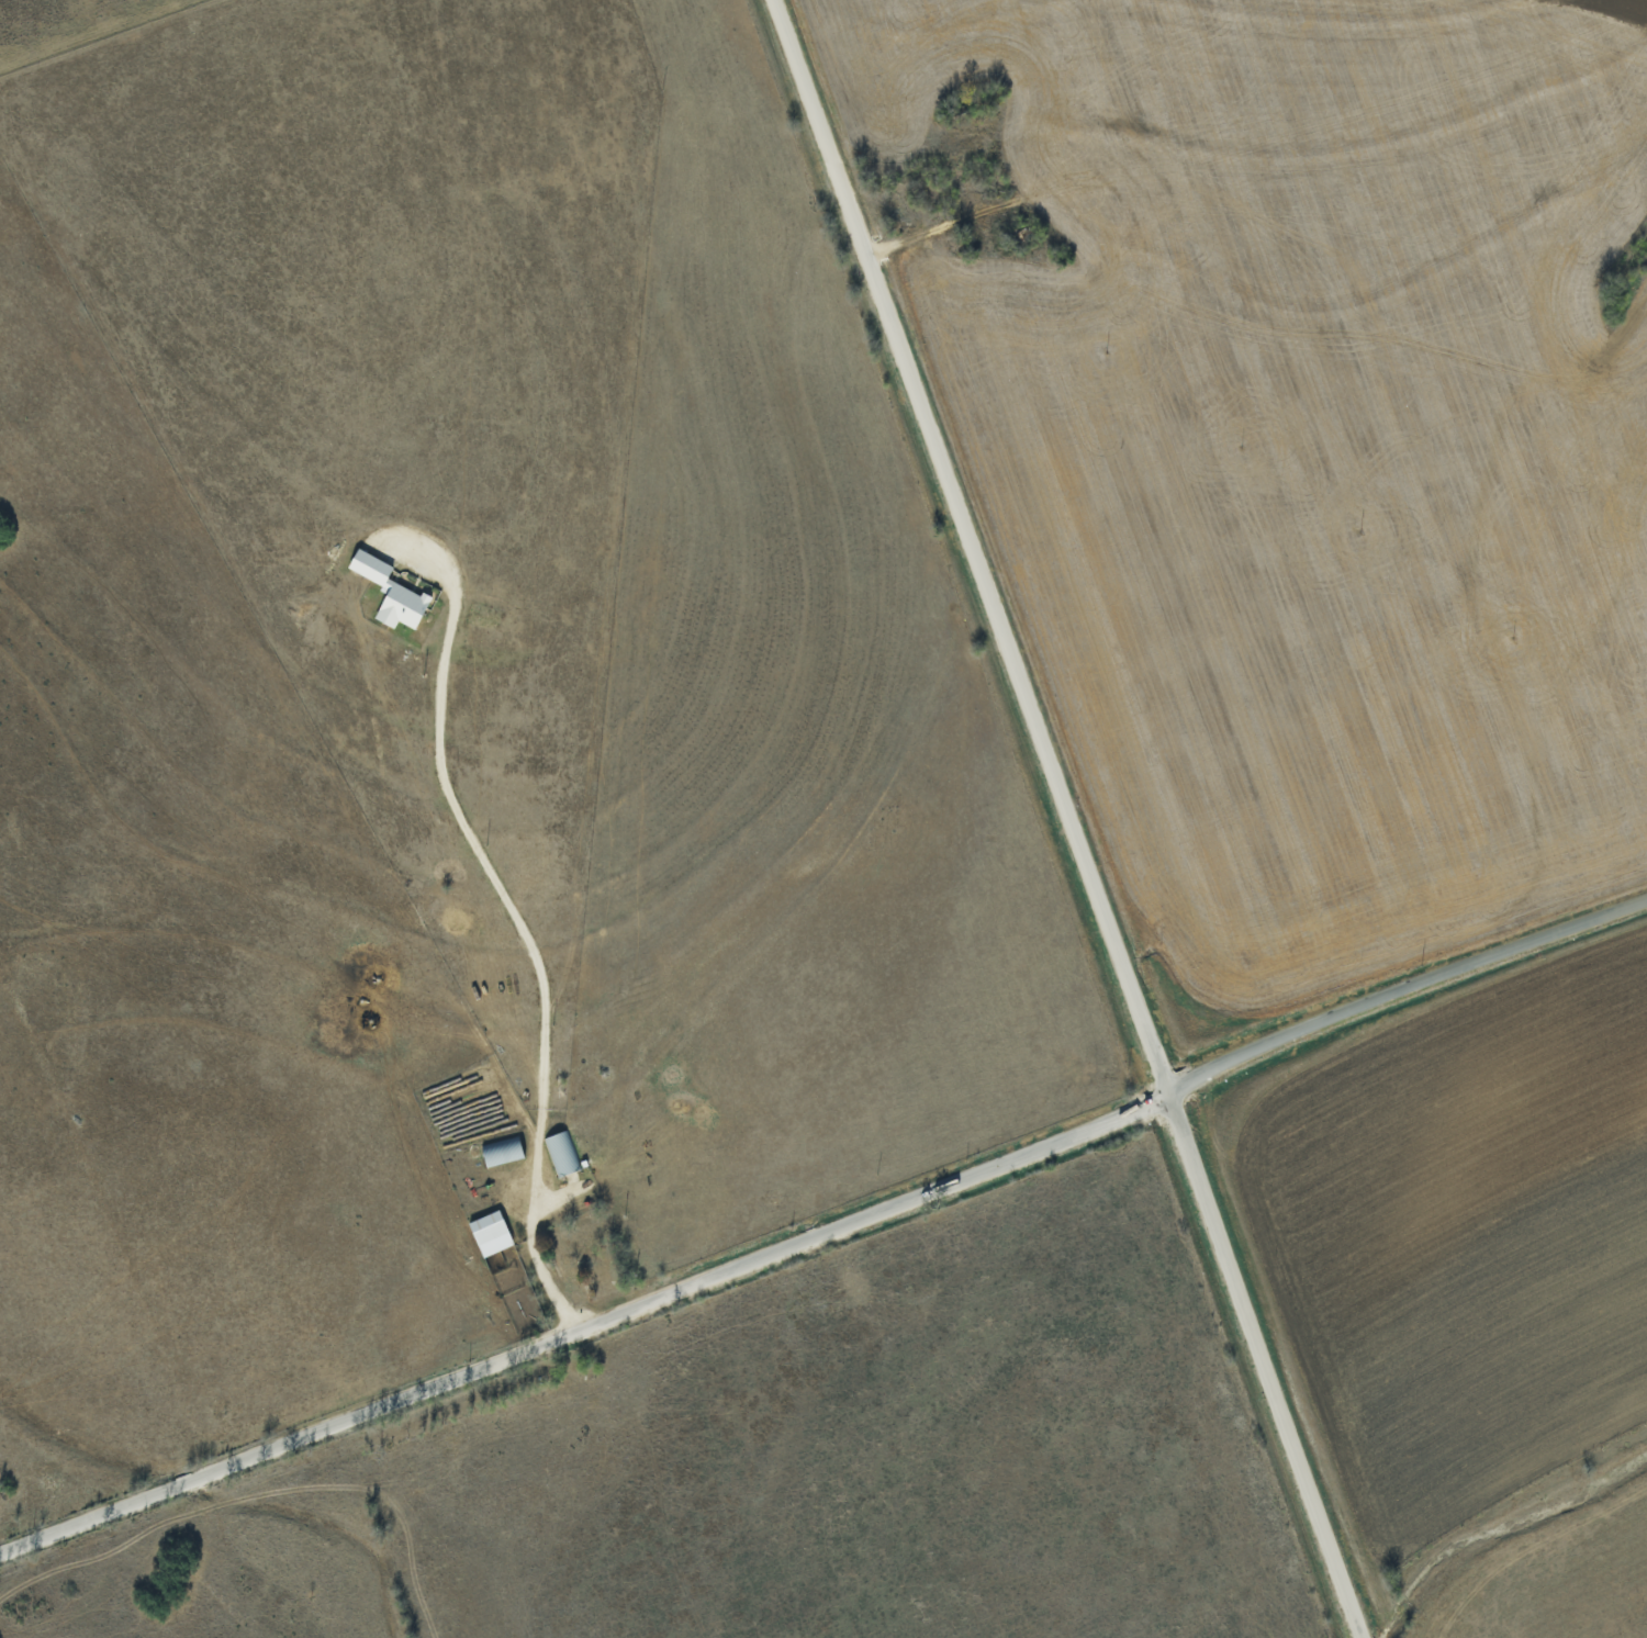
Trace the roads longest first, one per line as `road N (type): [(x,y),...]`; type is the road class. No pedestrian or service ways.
road 1 (tertiary): [(1646,901),(1374,1000),(1270,1043),(1166,1100),(0,1556)]
road 2 (residential): [(1361,1637),(774,0)]

